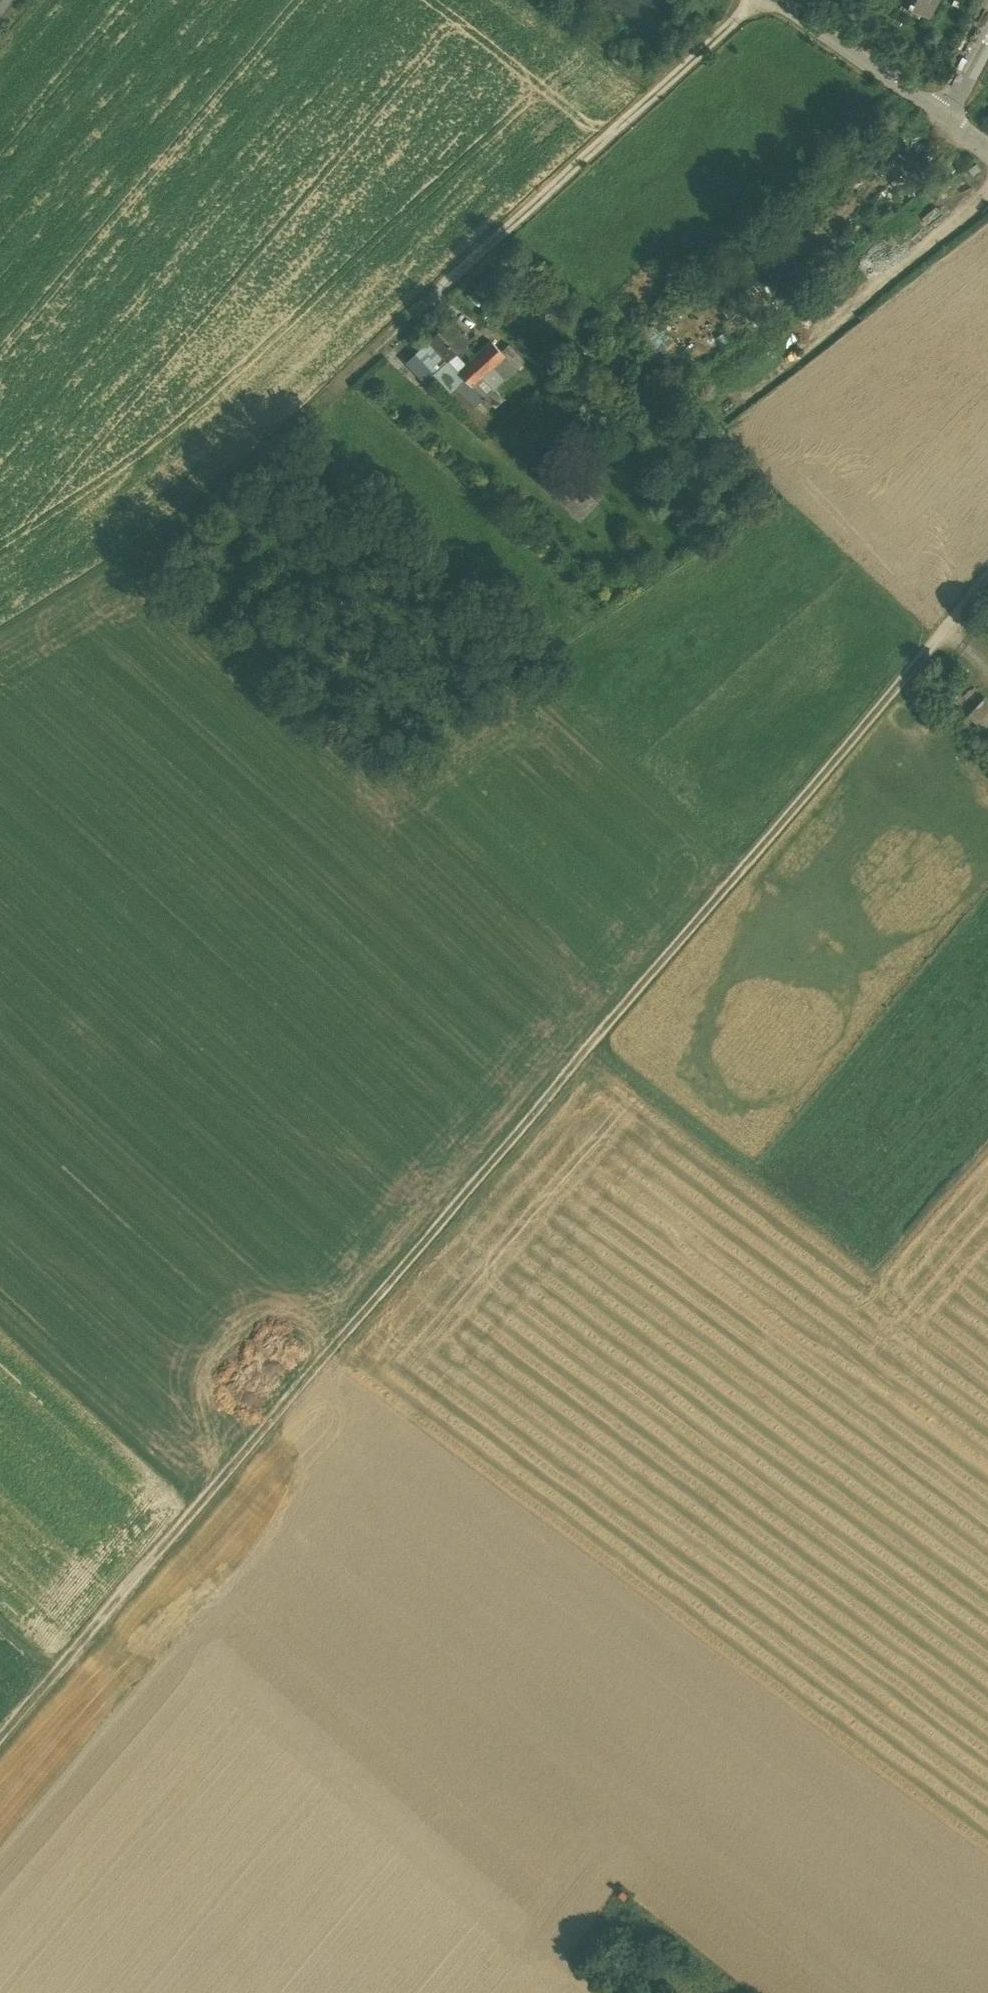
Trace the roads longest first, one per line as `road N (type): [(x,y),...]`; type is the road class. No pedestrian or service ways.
road 1 (track): [(893,692),(0,1744)]
road 2 (residential): [(758,0),(151,554)]
road 3 (tertiary): [(948,120),(780,0)]

